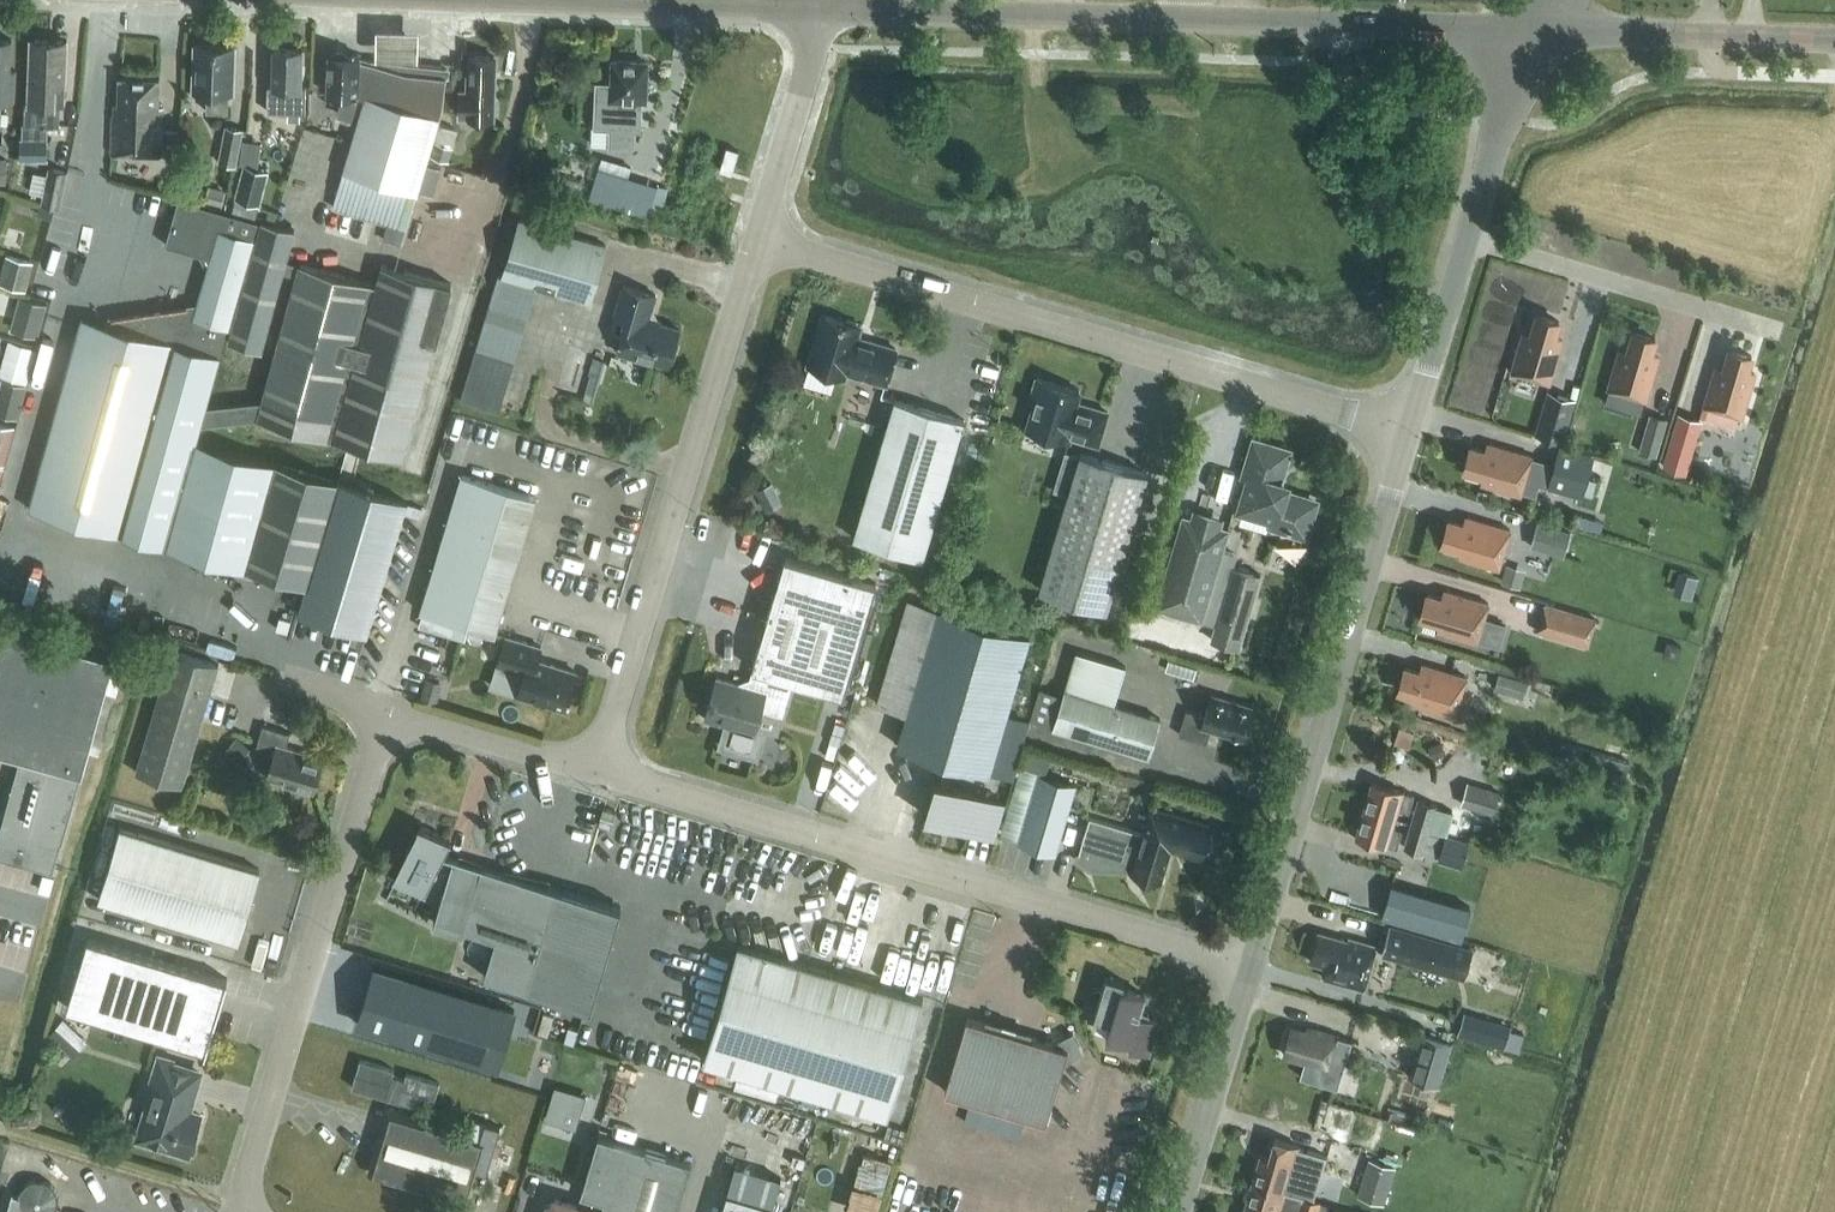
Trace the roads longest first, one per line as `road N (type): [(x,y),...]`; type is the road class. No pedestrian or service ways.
road 1 (secondary): [(1534,36),(822,13)]
road 2 (unclassified): [(1253,963),(598,774)]
road 3 (unclassified): [(1406,428),(762,233)]
road 4 (unclassified): [(598,774),(762,233)]
road 5 (tertiary): [(1253,963),(1406,428)]
road 6 (unclassified): [(252,1211),(250,1168),(388,712)]
road 7 (tertiary): [(1406,428),(1534,36)]
road 8 (secondary): [(822,13),(416,0)]
road 9 (secondary): [(1834,43),(1534,36)]
road 10 (tertiary): [(1178,1211),(1253,963)]
road 11 (unclassified): [(762,233),(822,13)]
road 12 (unclassified): [(598,774),(388,712)]

